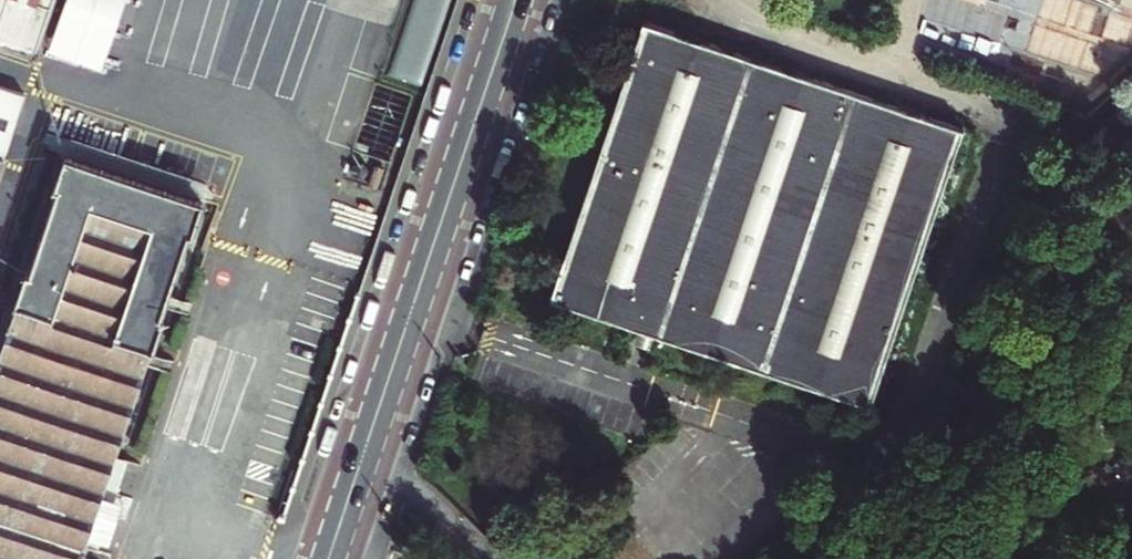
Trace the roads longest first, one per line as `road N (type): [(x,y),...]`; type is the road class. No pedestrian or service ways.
road 1 (primary): [(472,133),(328,558)]
road 2 (primary): [(472,133),(531,0)]
road 3 (primary): [(502,0),(472,133)]

